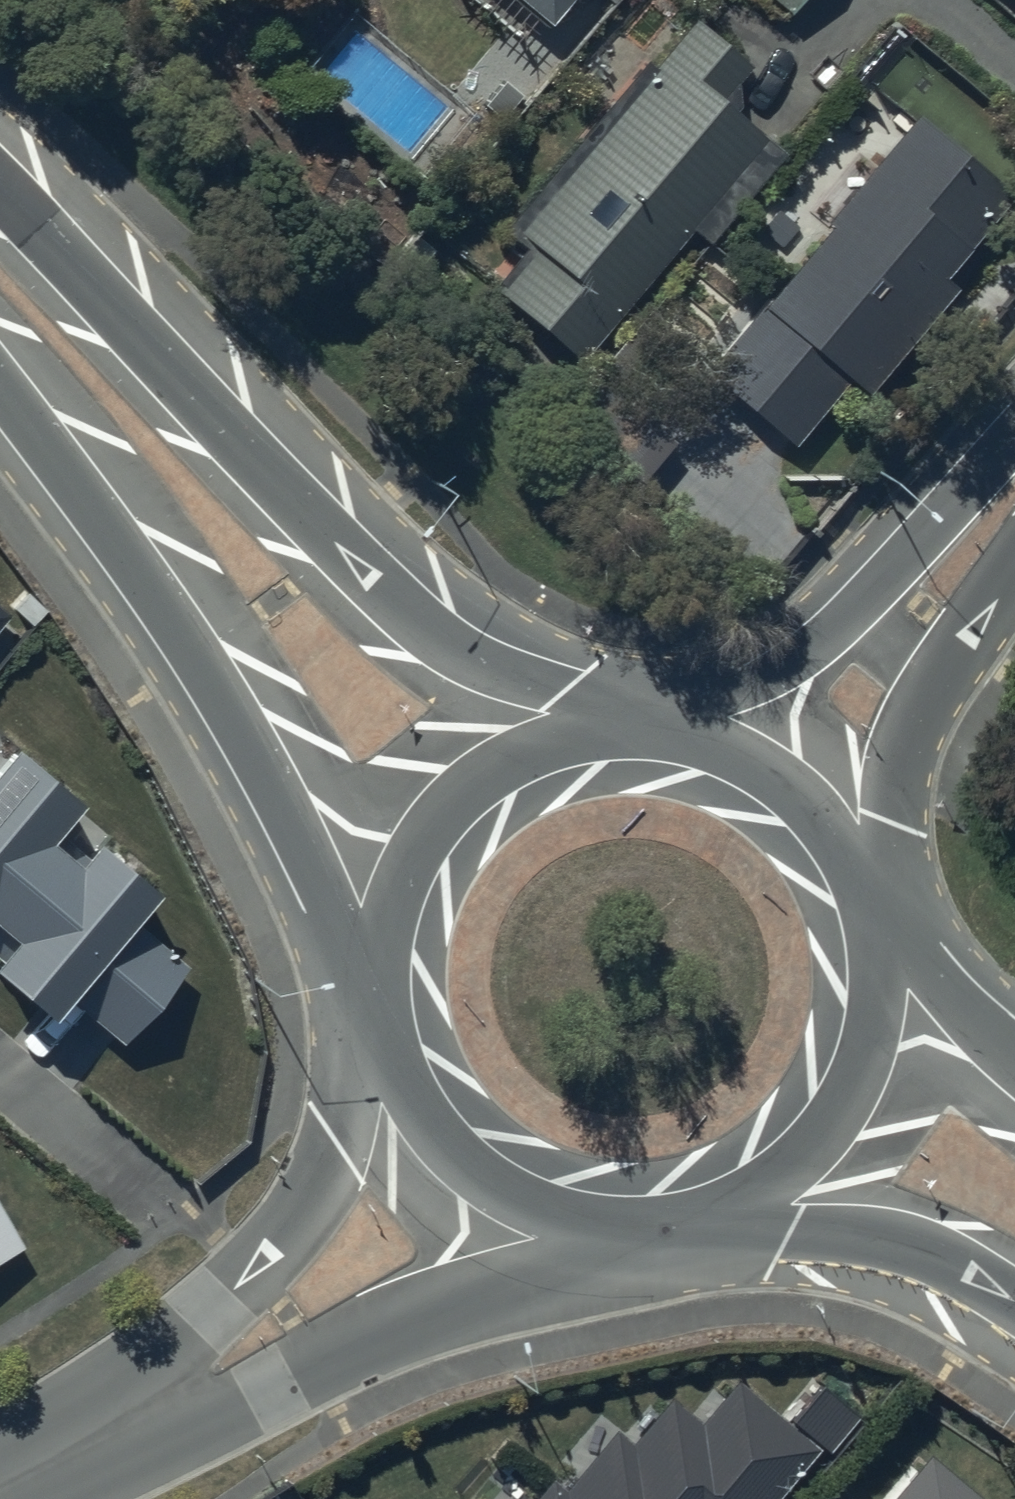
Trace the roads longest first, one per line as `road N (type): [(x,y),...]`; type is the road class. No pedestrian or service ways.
road 1 (secondary): [(0,180),(238,443),(413,622),(587,731)]
road 2 (secondary): [(382,966),(286,765),(66,434),(0,355)]
road 3 (tertiary): [(602,1220),(317,1365),(94,1441)]
road 4 (tertiary): [(94,1441),(252,1274),(410,1087)]
road 5 (tertiary): [(700,737),(813,655),(1014,437)]
road 6 (secondary): [(382,966),(394,900),(422,839),(467,789),(523,752),(587,731)]
road 7 (tertiary): [(1014,575),(926,707),(853,866)]
road 8 (secondary): [(876,947),(875,1008),(859,1067),(829,1120),(787,1165),(736,1197)]
road 9 (secondary): [(1014,1294),(961,1265),(736,1197)]
road 10 (secondary): [(602,1220),(543,1205),(489,1177),(444,1137),(410,1087)]
road 11 (residential): [(161,1208),(0,1072)]
road 12 (secondary): [(700,737),(762,765),(814,810),(853,866)]
road 13 (secondary): [(876,947),(1014,1081)]
road 14 (secondary): [(736,1197),(670,1218),(602,1220)]
road 15 (secondary): [(410,1087),(388,1028),(382,966)]

